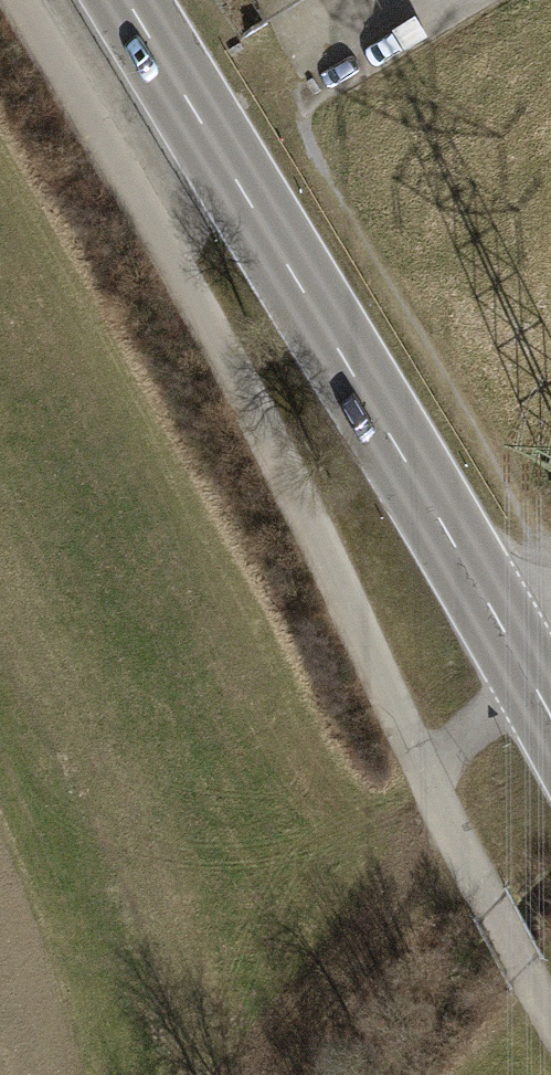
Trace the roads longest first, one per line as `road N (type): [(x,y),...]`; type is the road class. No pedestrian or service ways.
road 1 (secondary): [(550,717),(125,0)]
road 2 (track): [(271,1074),(355,975),(469,866)]
road 3 (residential): [(466,0),(328,85)]
road 4 (track): [(422,772),(520,660)]

